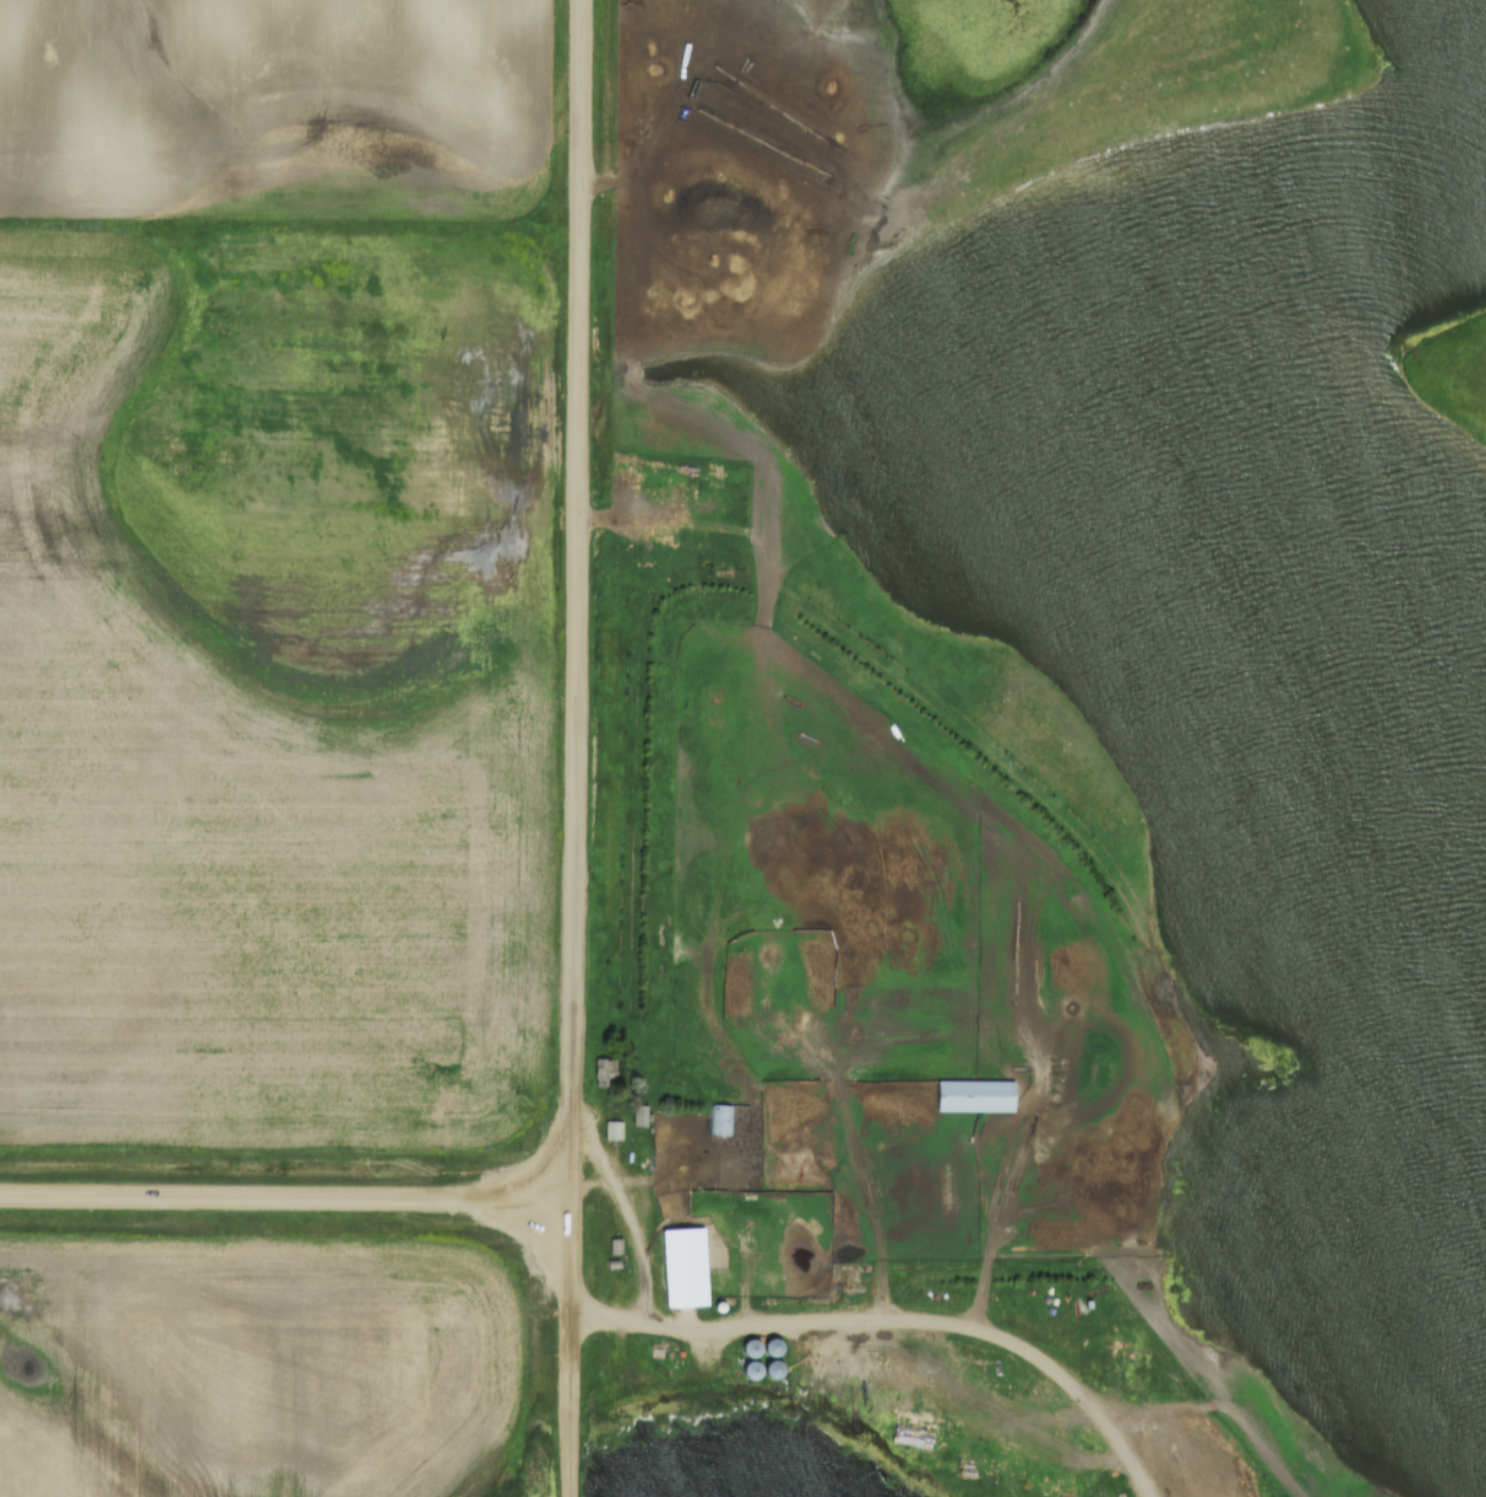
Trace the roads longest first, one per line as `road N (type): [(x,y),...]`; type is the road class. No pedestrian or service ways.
road 1 (residential): [(573,1496),(582,0)]
road 2 (residential): [(0,1196),(575,1197)]

